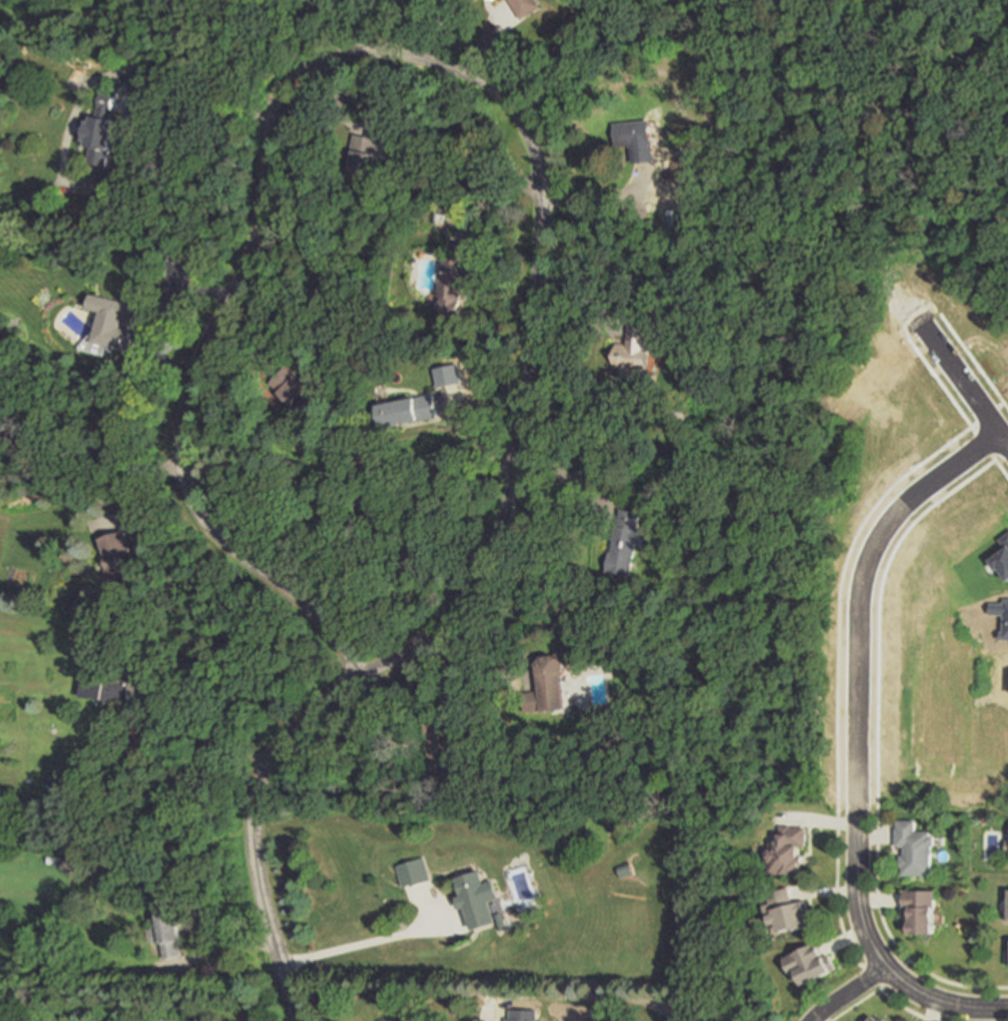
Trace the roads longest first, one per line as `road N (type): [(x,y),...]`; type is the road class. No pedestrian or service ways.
road 1 (residential): [(364,679),(452,615),(504,529),(538,266),(541,180),(528,131),(501,94),(463,71),(390,54),(337,56),(282,95),(256,244),(198,382),(184,455),(212,527),(324,621),(364,679)]
road 2 (residential): [(997,428),(912,494),(870,547),(859,592),(856,879),(858,914),(872,947),(911,988),(941,1004),(1007,1009)]
road 3 (residential): [(295,1020),(256,854),(261,777),(279,750),(364,679)]
road 4 (residential): [(1007,443),(910,311)]

